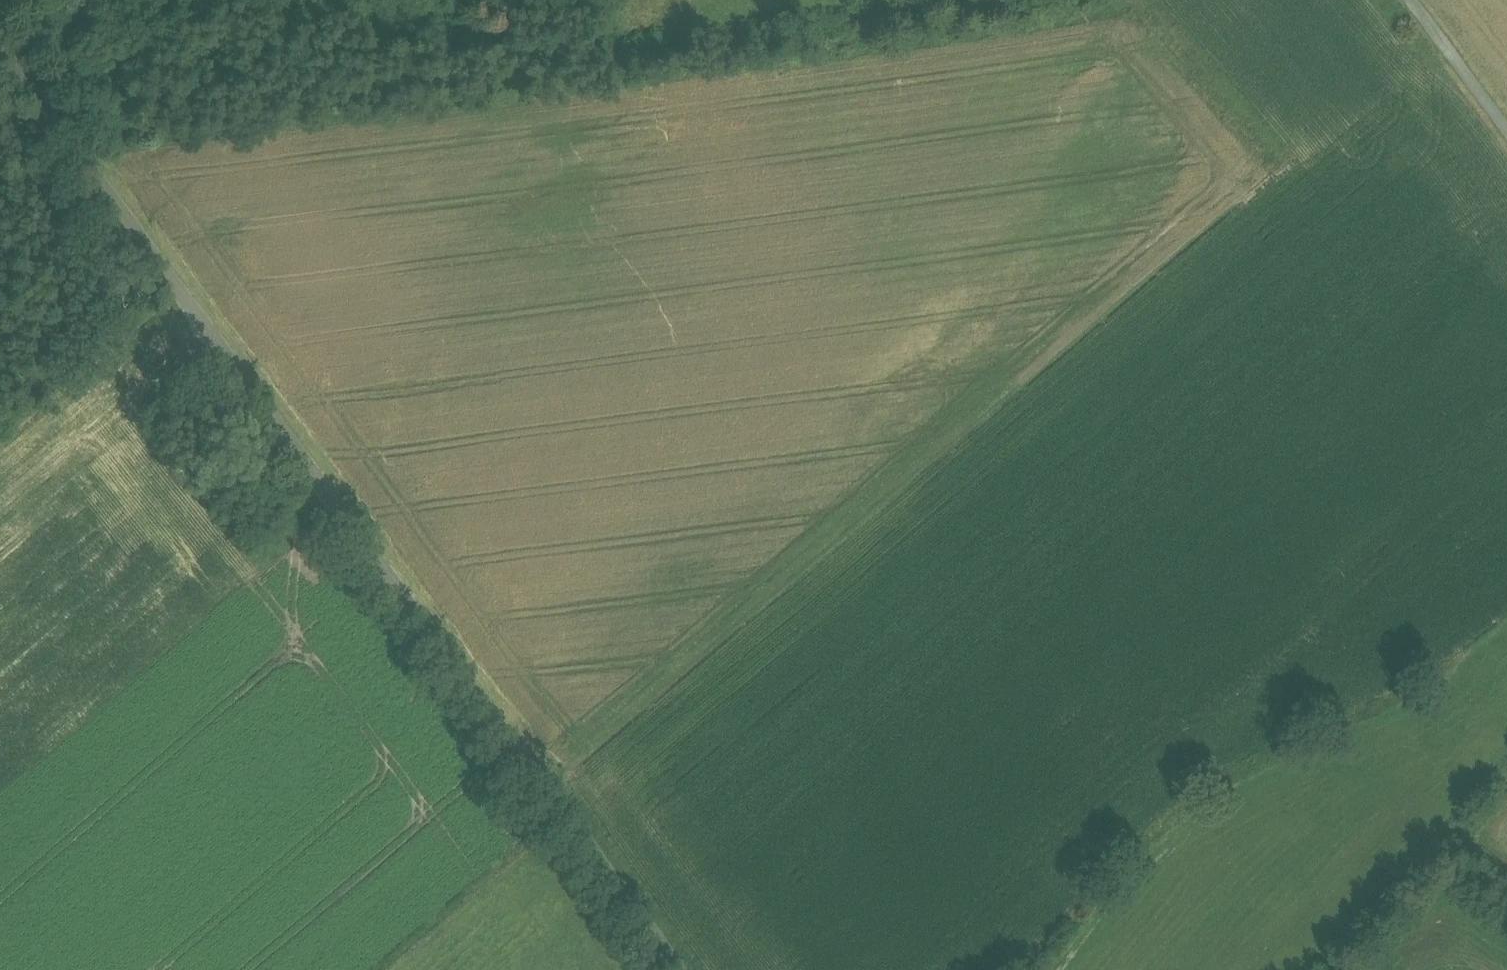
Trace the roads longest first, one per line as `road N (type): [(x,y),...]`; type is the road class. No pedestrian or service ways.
road 1 (unclassified): [(684,969),(0,48)]

